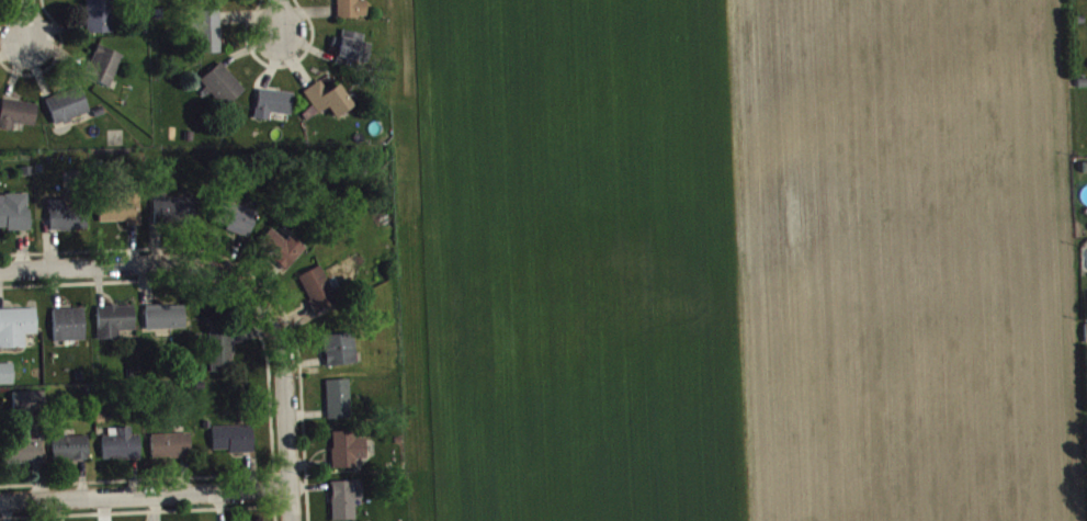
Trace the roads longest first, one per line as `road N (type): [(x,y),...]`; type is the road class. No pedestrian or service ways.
road 1 (residential): [(0,270),(204,269),(242,290),(268,319),(281,354)]
road 2 (residential): [(0,503),(286,490)]
road 3 (residential): [(288,520),(281,354)]

